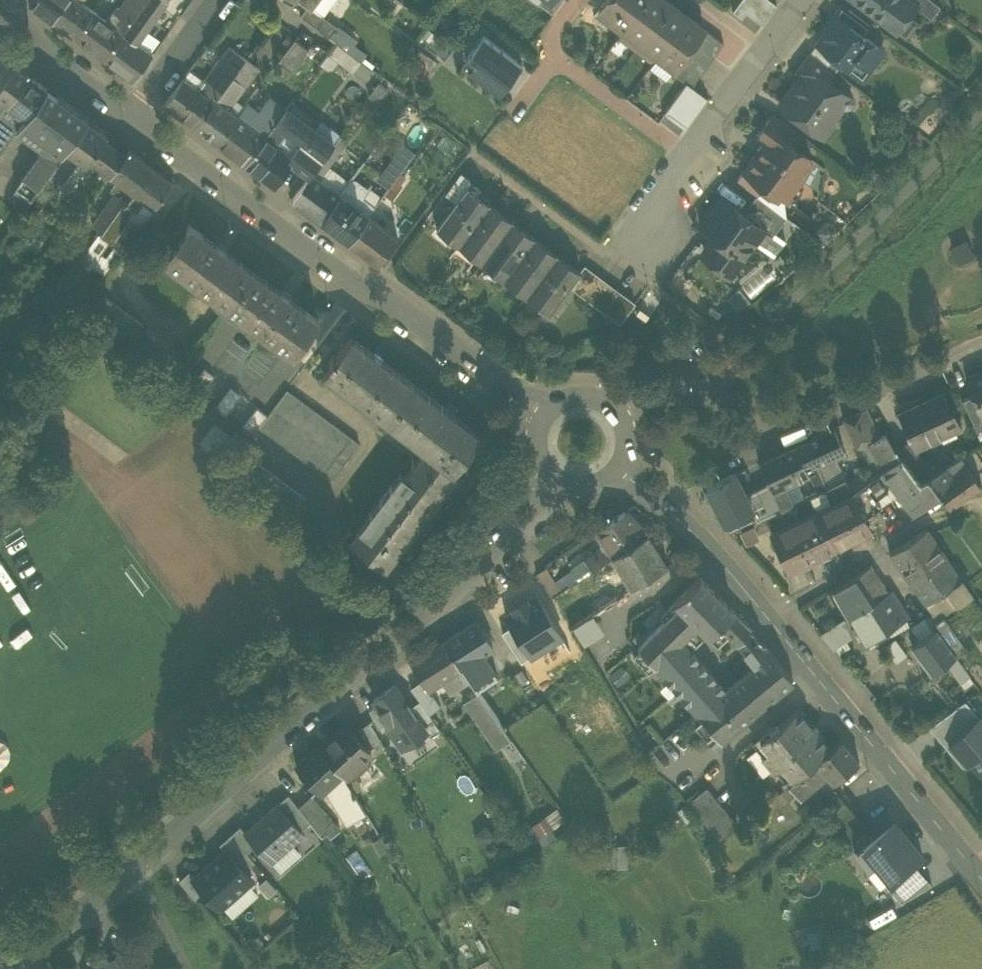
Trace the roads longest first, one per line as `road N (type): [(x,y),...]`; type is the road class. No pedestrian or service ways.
road 1 (unclassified): [(0,967),(127,871),(518,539),(548,507),(555,482)]
road 2 (tertiary): [(543,406),(133,114)]
road 3 (tertiary): [(981,878),(767,617)]
road 4 (residential): [(696,389),(799,431),(981,348)]
road 5 (residential): [(687,157),(542,44),(575,0)]
road 6 (tertiary): [(767,617),(719,559),(621,471)]
road 7 (residential): [(687,157),(808,0)]
road 8 (unclassified): [(628,264),(472,150)]
road 9 (unclassified): [(767,617),(923,523)]
road 10 (tertiary): [(133,114),(0,18)]
road 11 (residential): [(218,0),(133,114)]
road 12 (residential): [(628,264),(687,157)]

